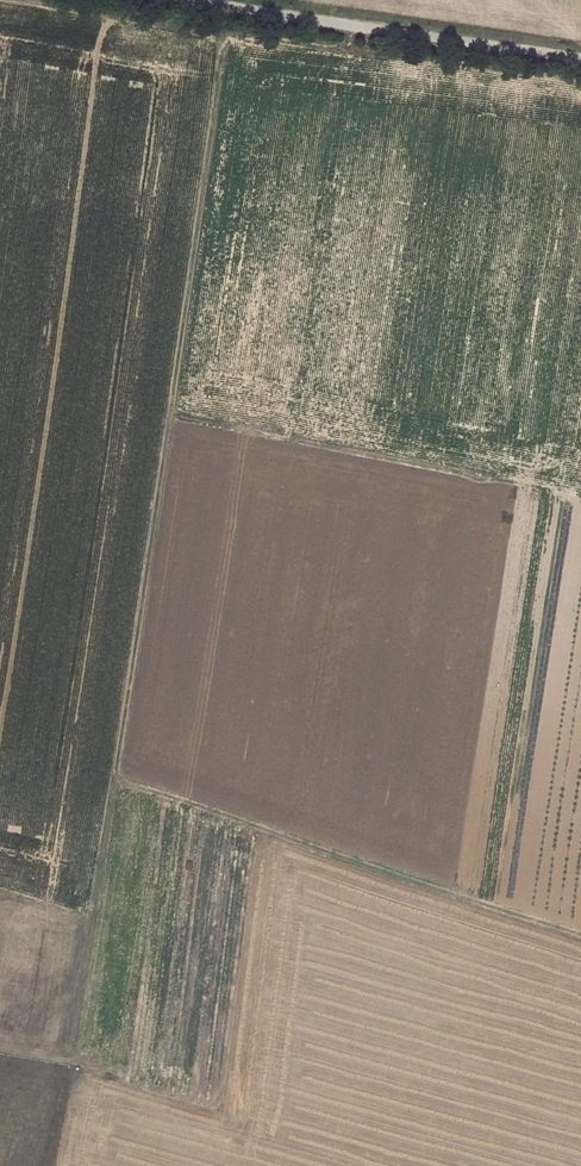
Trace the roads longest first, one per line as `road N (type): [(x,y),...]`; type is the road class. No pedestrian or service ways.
road 1 (track): [(580,935),(132,786)]
road 2 (track): [(580,59),(203,0)]

